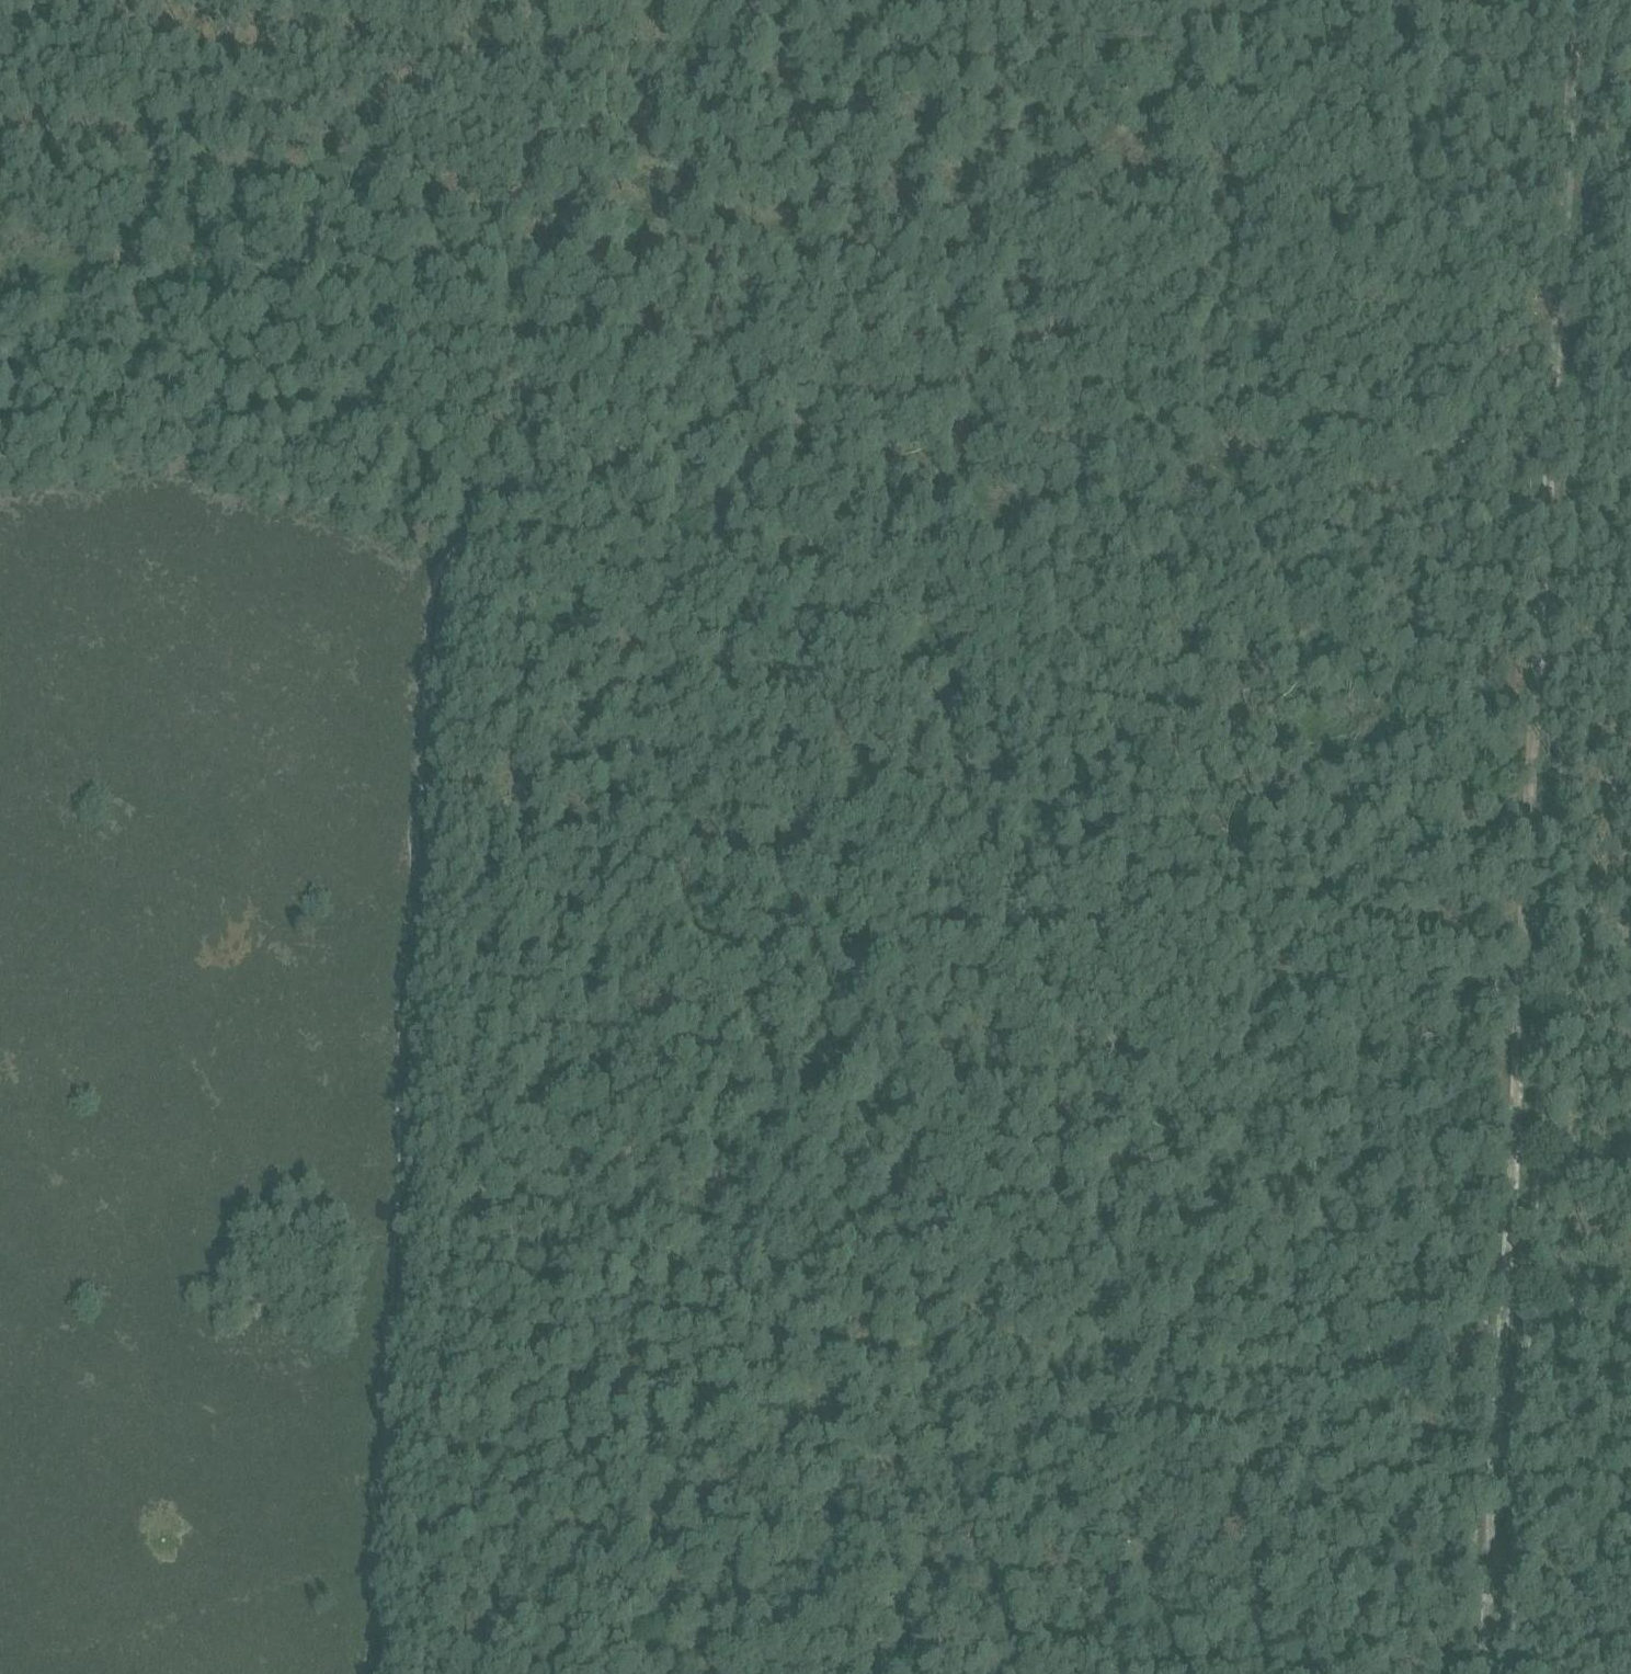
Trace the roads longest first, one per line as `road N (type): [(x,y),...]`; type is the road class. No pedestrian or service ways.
road 1 (track): [(1574,0),(1484,1673)]

